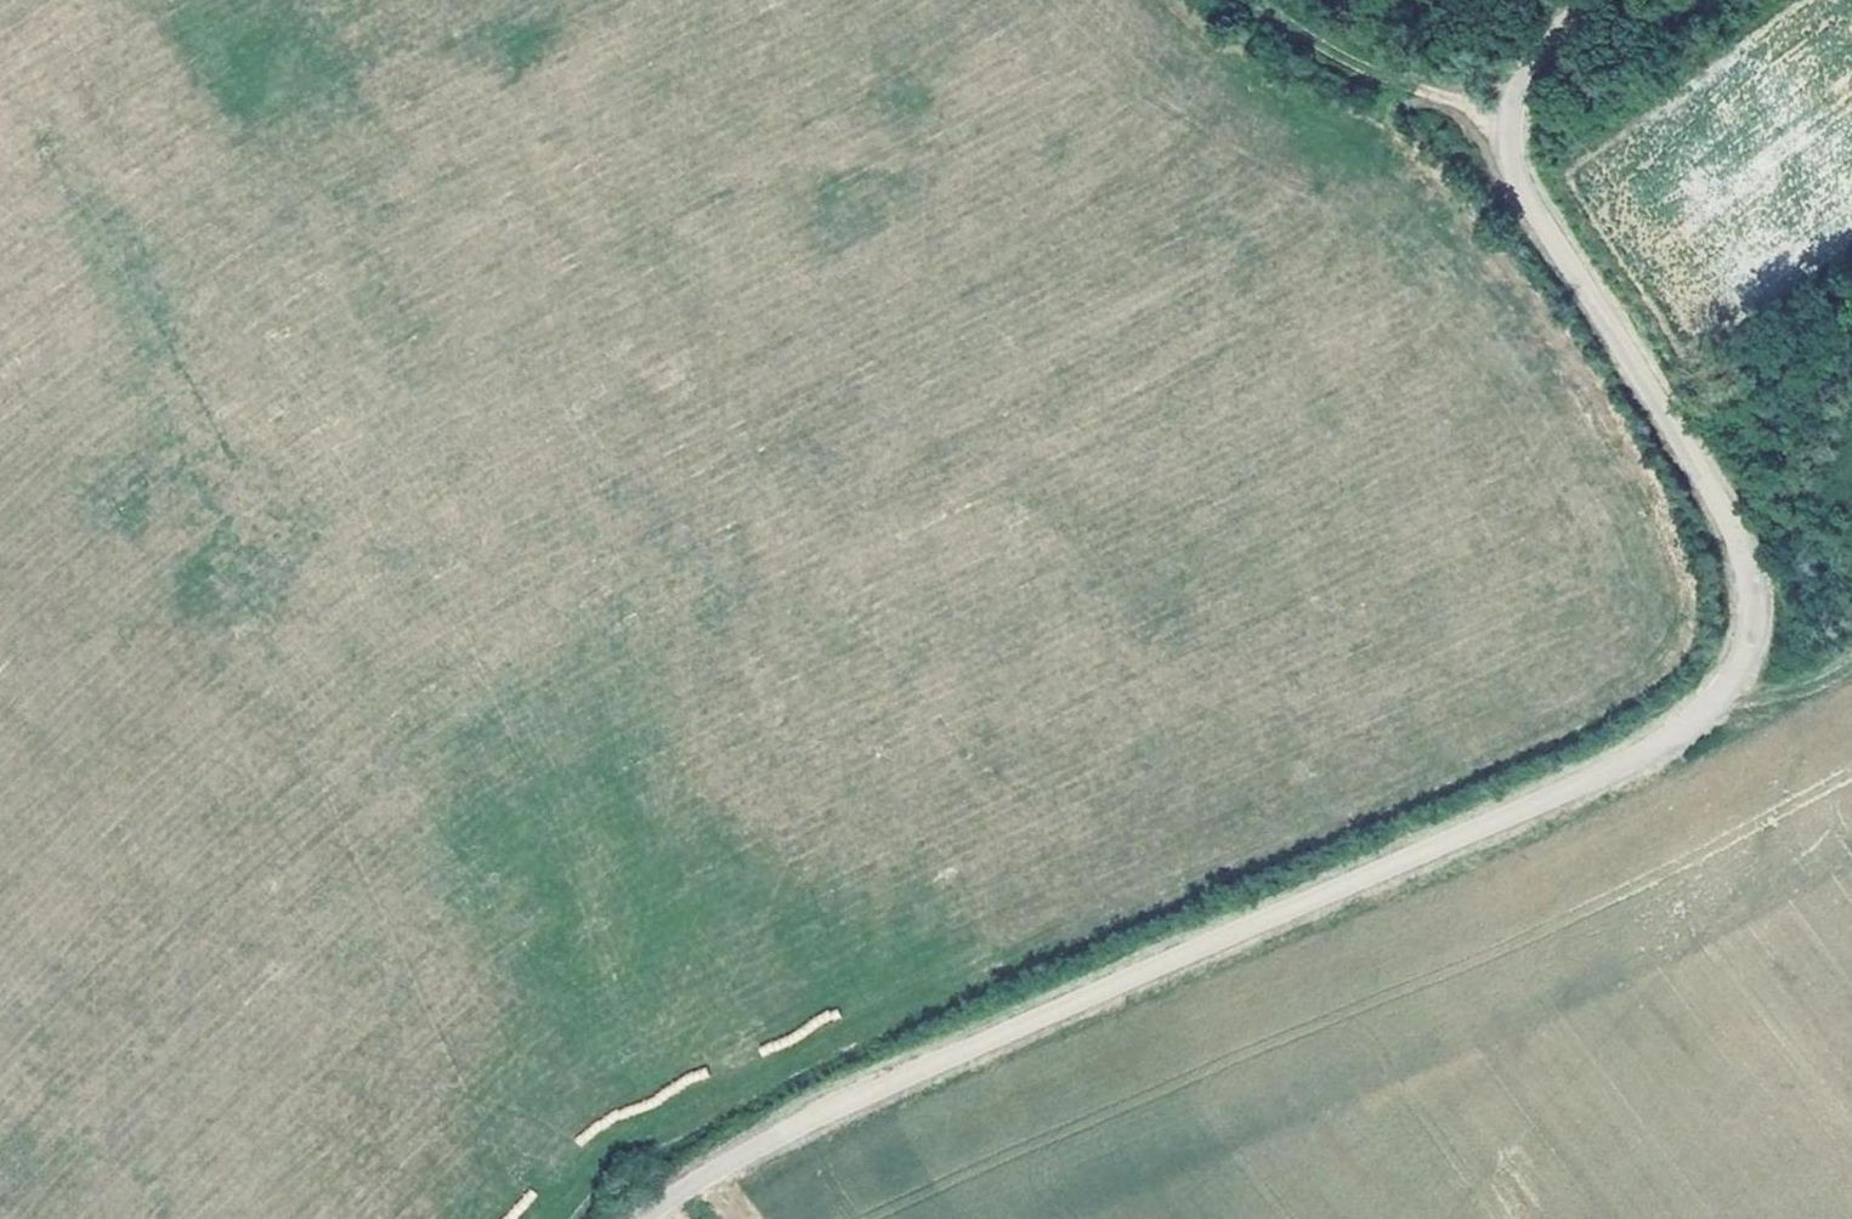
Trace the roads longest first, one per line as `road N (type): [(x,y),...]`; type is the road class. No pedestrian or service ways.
road 1 (unclassified): [(1580,0),(1549,35),(1521,105),(1515,163),(1731,542),(1749,651),(1726,691),(1685,735),(1619,772),(881,1086),(768,1142),(648,1218)]
road 2 (track): [(1248,0),(1369,73),(1464,117),(1517,129)]

